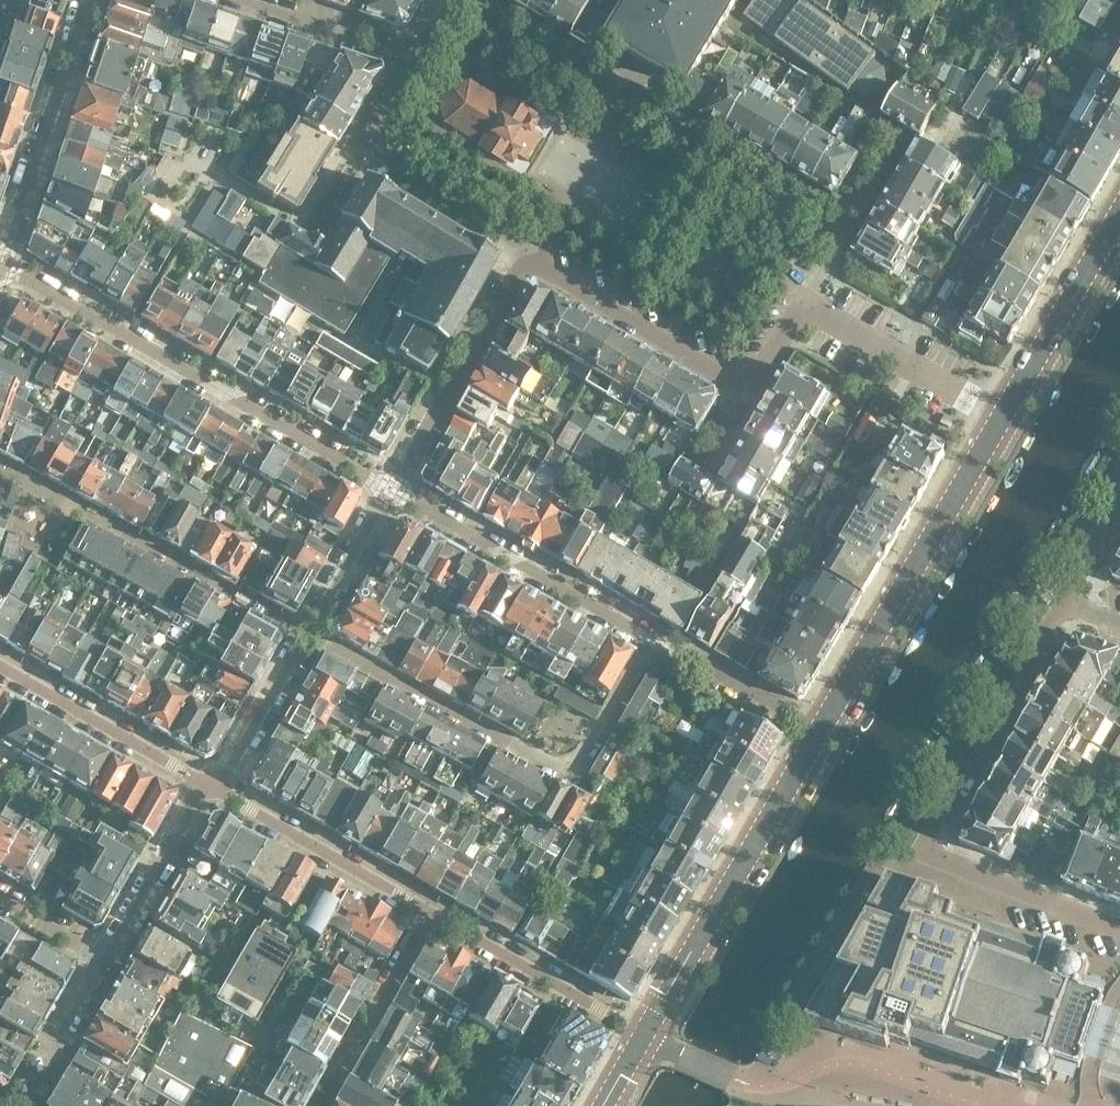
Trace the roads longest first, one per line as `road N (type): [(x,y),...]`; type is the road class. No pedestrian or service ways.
road 1 (residential): [(1062,601),(917,855),(1119,932)]
road 2 (residential): [(836,234),(443,0)]
road 3 (residential): [(307,633),(570,772),(653,640)]
road 4 (residential): [(4,265),(390,489)]
road 5 (secondary): [(820,730),(1002,418)]
road 6 (residential): [(801,303),(749,390),(529,264)]
road 7 (secondary): [(643,1035),(820,730)]
road 8 (residential): [(307,633),(0,465)]
road 9 (residential): [(390,489),(653,640)]
road 10 (residential): [(4,265),(85,0)]
road 11 (residential): [(529,264),(390,489)]
road 12 (residential): [(431,914),(209,787)]
road 13 (residential): [(643,1035),(431,914)]
road 14 (residential): [(209,787),(0,666)]
road 15 (secondary): [(1002,418),(1119,213)]
road 16 (residential): [(1002,418),(801,303)]
road 17 (residential): [(431,914),(318,1105)]
road 18 (residential): [(529,264),(509,234),(358,140)]
road 19 (residential): [(103,960),(191,804),(209,787)]
road 20 (residential): [(653,640),(820,730)]
road 21 (residential): [(209,787),(228,770),(307,633)]
road 22 (residential): [(410,52),(345,25),(242,0)]
road 23 (residential): [(307,633),(390,489)]
road 24 (residential): [(32,1105),(57,1065),(58,1033),(103,960)]
road 25 (residential): [(836,234),(900,133)]

